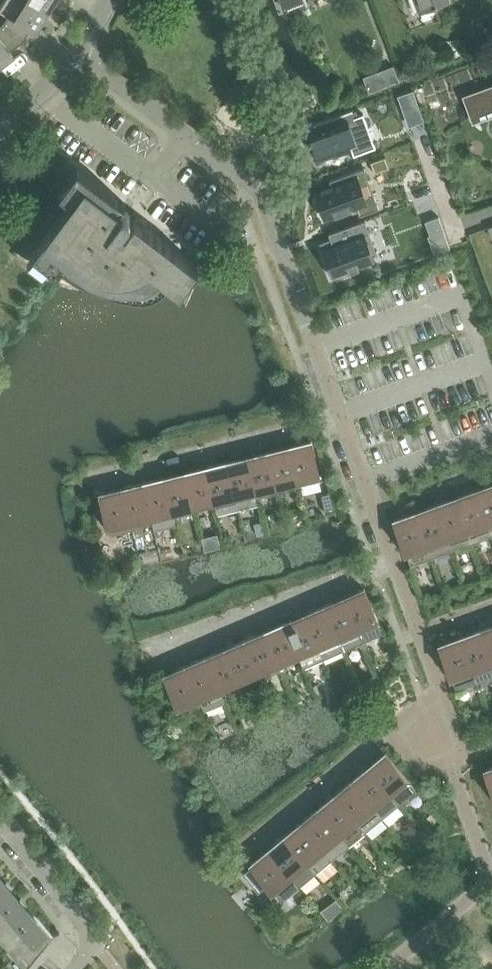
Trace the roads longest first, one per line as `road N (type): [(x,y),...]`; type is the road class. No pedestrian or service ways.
road 1 (residential): [(346,421),(258,189),(80,49)]
road 2 (residential): [(397,562),(149,657)]
road 3 (residential): [(444,688),(248,852)]
road 4 (residential): [(346,421),(99,481)]
road 5 (residential): [(0,816),(91,925),(90,945),(72,968)]
road 6 (residential): [(397,562),(346,421)]

